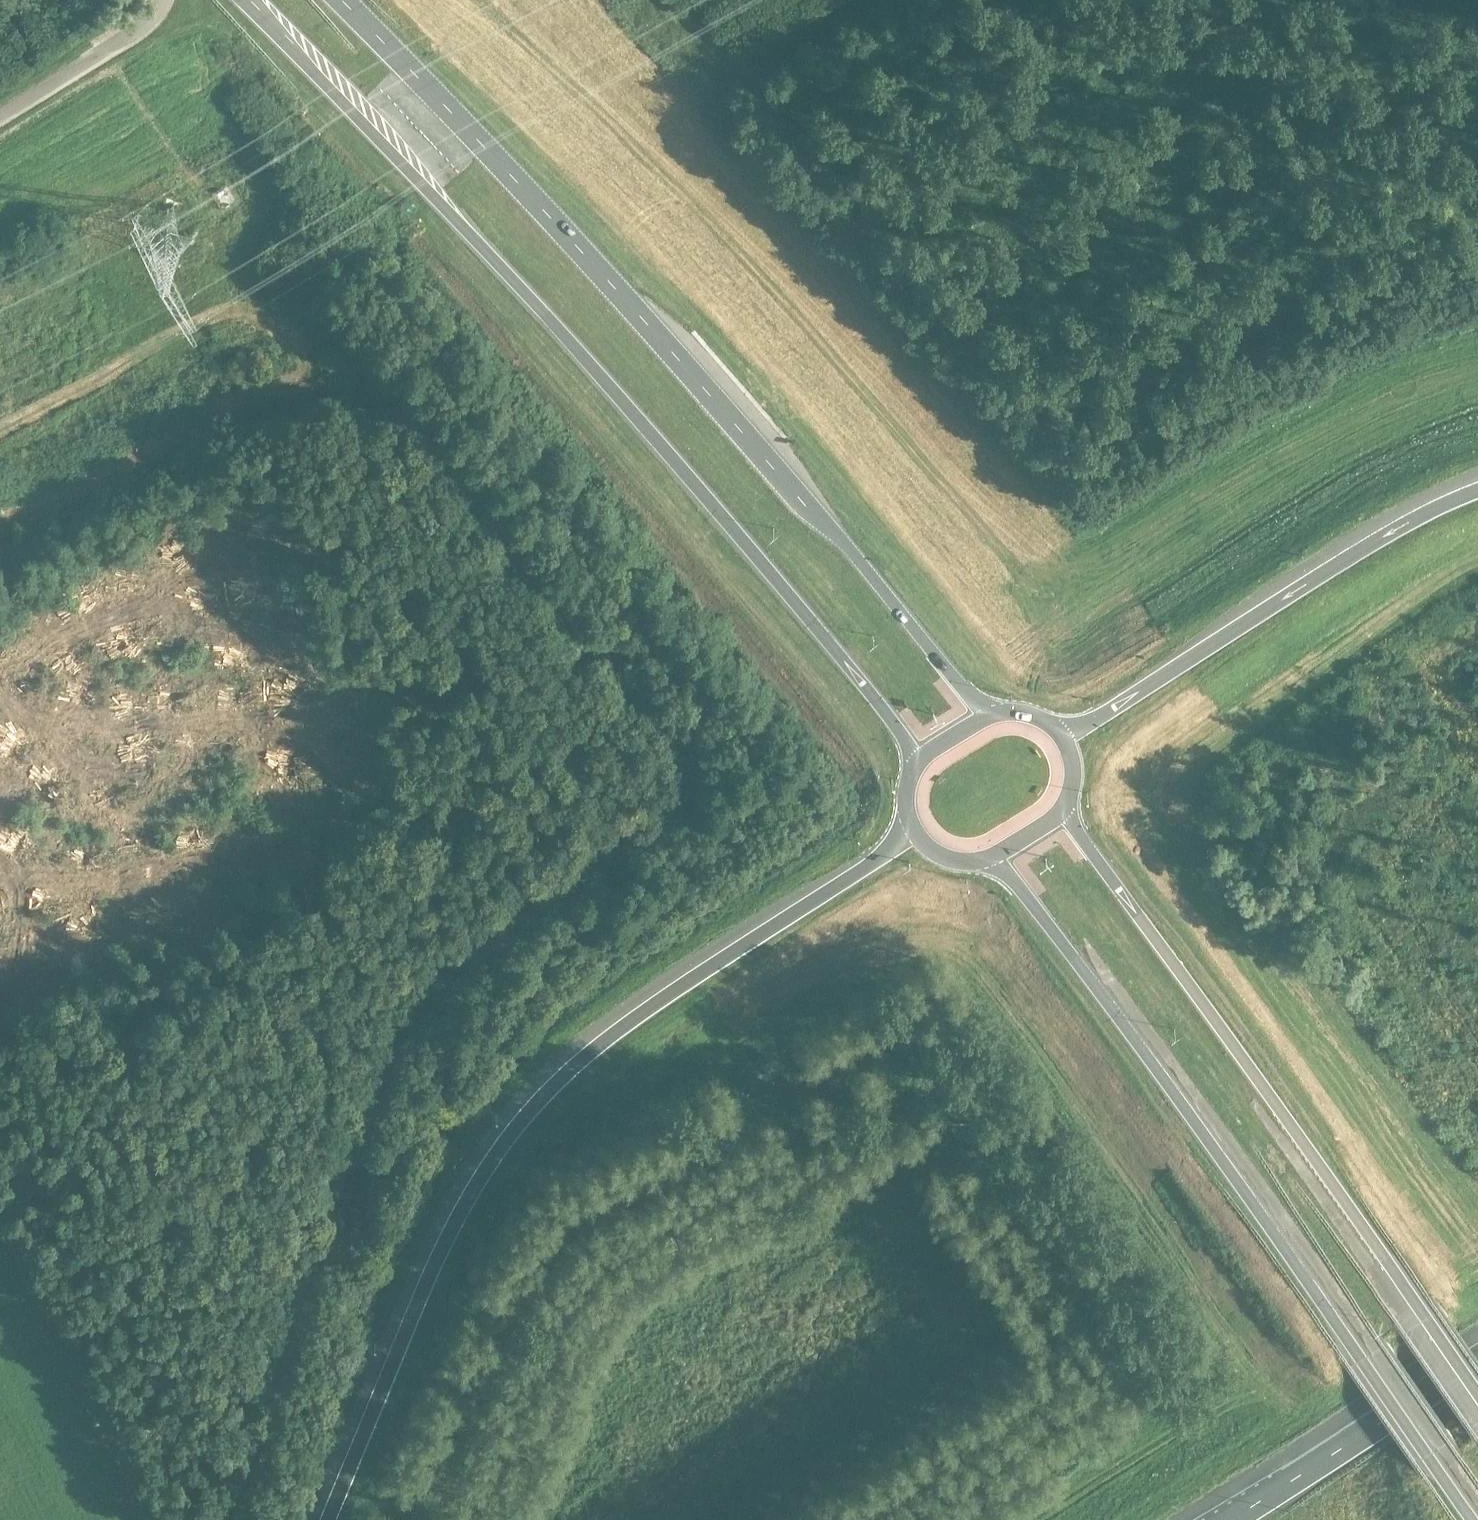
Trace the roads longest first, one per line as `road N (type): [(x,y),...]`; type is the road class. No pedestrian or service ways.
road 1 (trunk): [(247,0),(656,439),(870,693),(917,762)]
road 2 (trunk): [(994,713),(970,697),(686,367),(341,0)]
road 3 (motorway): [(914,830),(659,1003),(534,1101),(503,1137),(457,1208),(326,1519)]
road 4 (trunk): [(989,859),(1017,884),(1477,1516)]
road 5 (trunk): [(1477,1394),(1065,807)]
road 6 (motorway): [(1477,494),(1396,534),(1061,735)]
road 7 (motorway): [(1477,1362),(1232,1519)]
road 8 (unclassified): [(0,113),(161,14),(166,0)]

